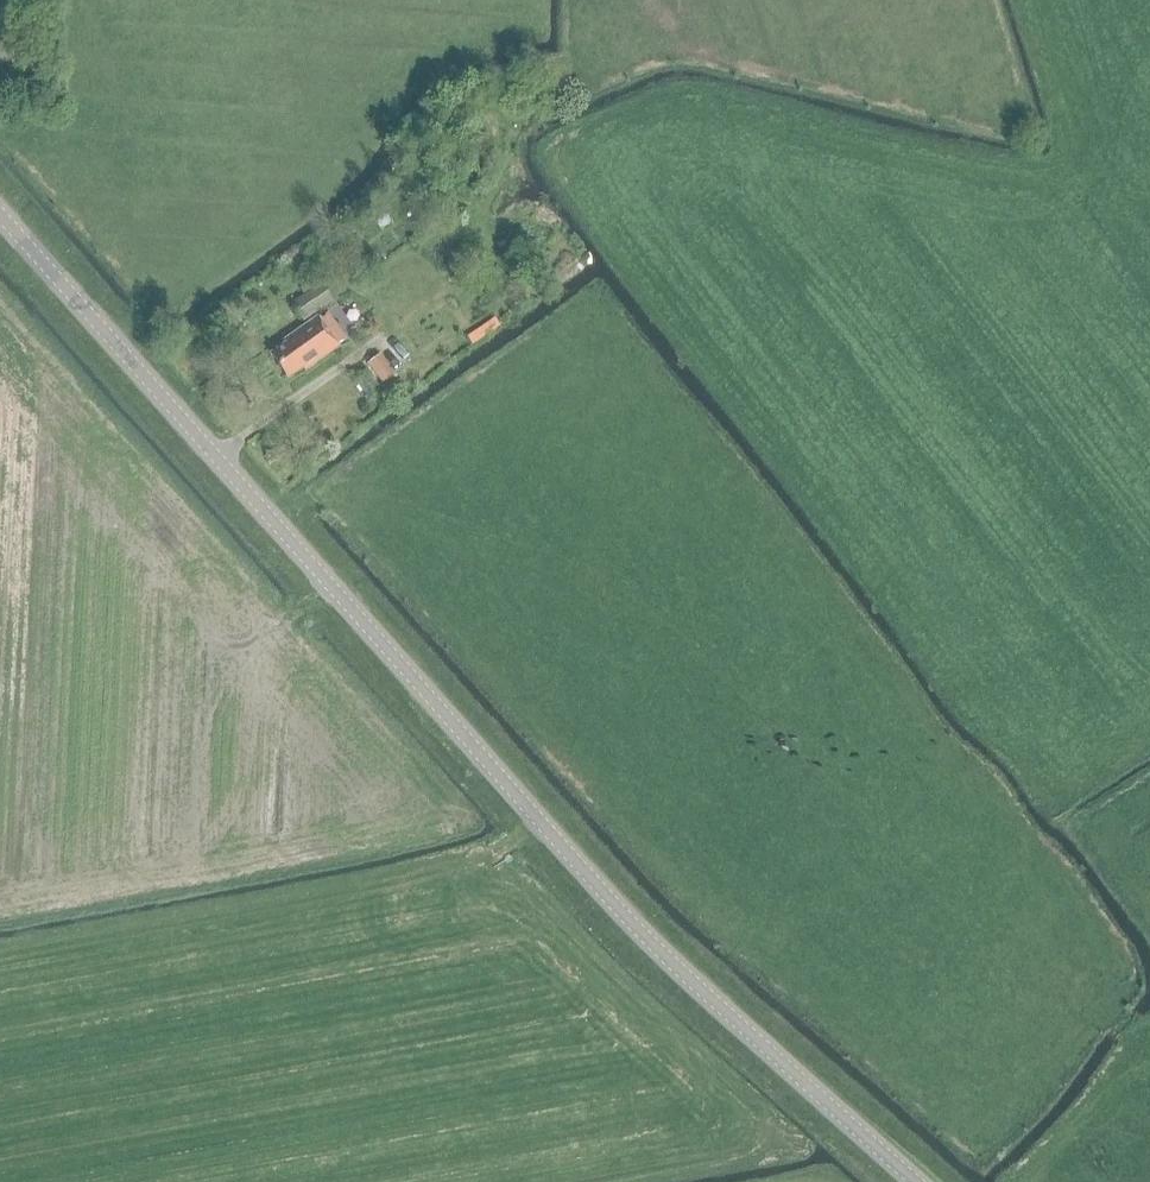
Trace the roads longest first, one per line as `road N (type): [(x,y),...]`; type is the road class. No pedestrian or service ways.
road 1 (tertiary): [(919,1181),(620,914),(0,219)]

